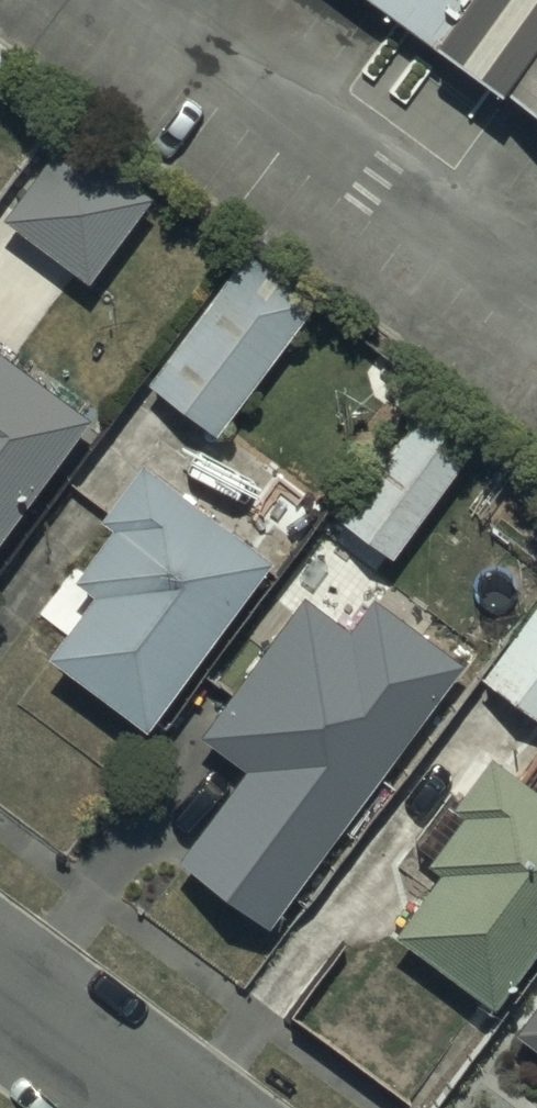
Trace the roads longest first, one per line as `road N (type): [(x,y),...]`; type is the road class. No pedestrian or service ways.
road 1 (unclassified): [(0,995),(152,1107)]

